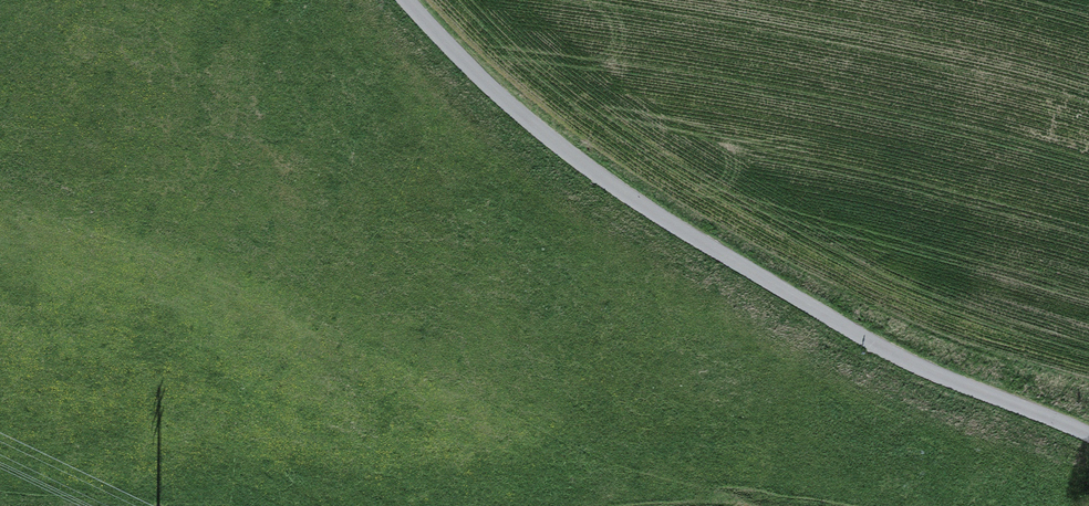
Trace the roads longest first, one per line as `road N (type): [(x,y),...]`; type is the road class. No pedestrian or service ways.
road 1 (unclassified): [(1088,433),(878,348),(612,193),(482,87),(402,0)]

